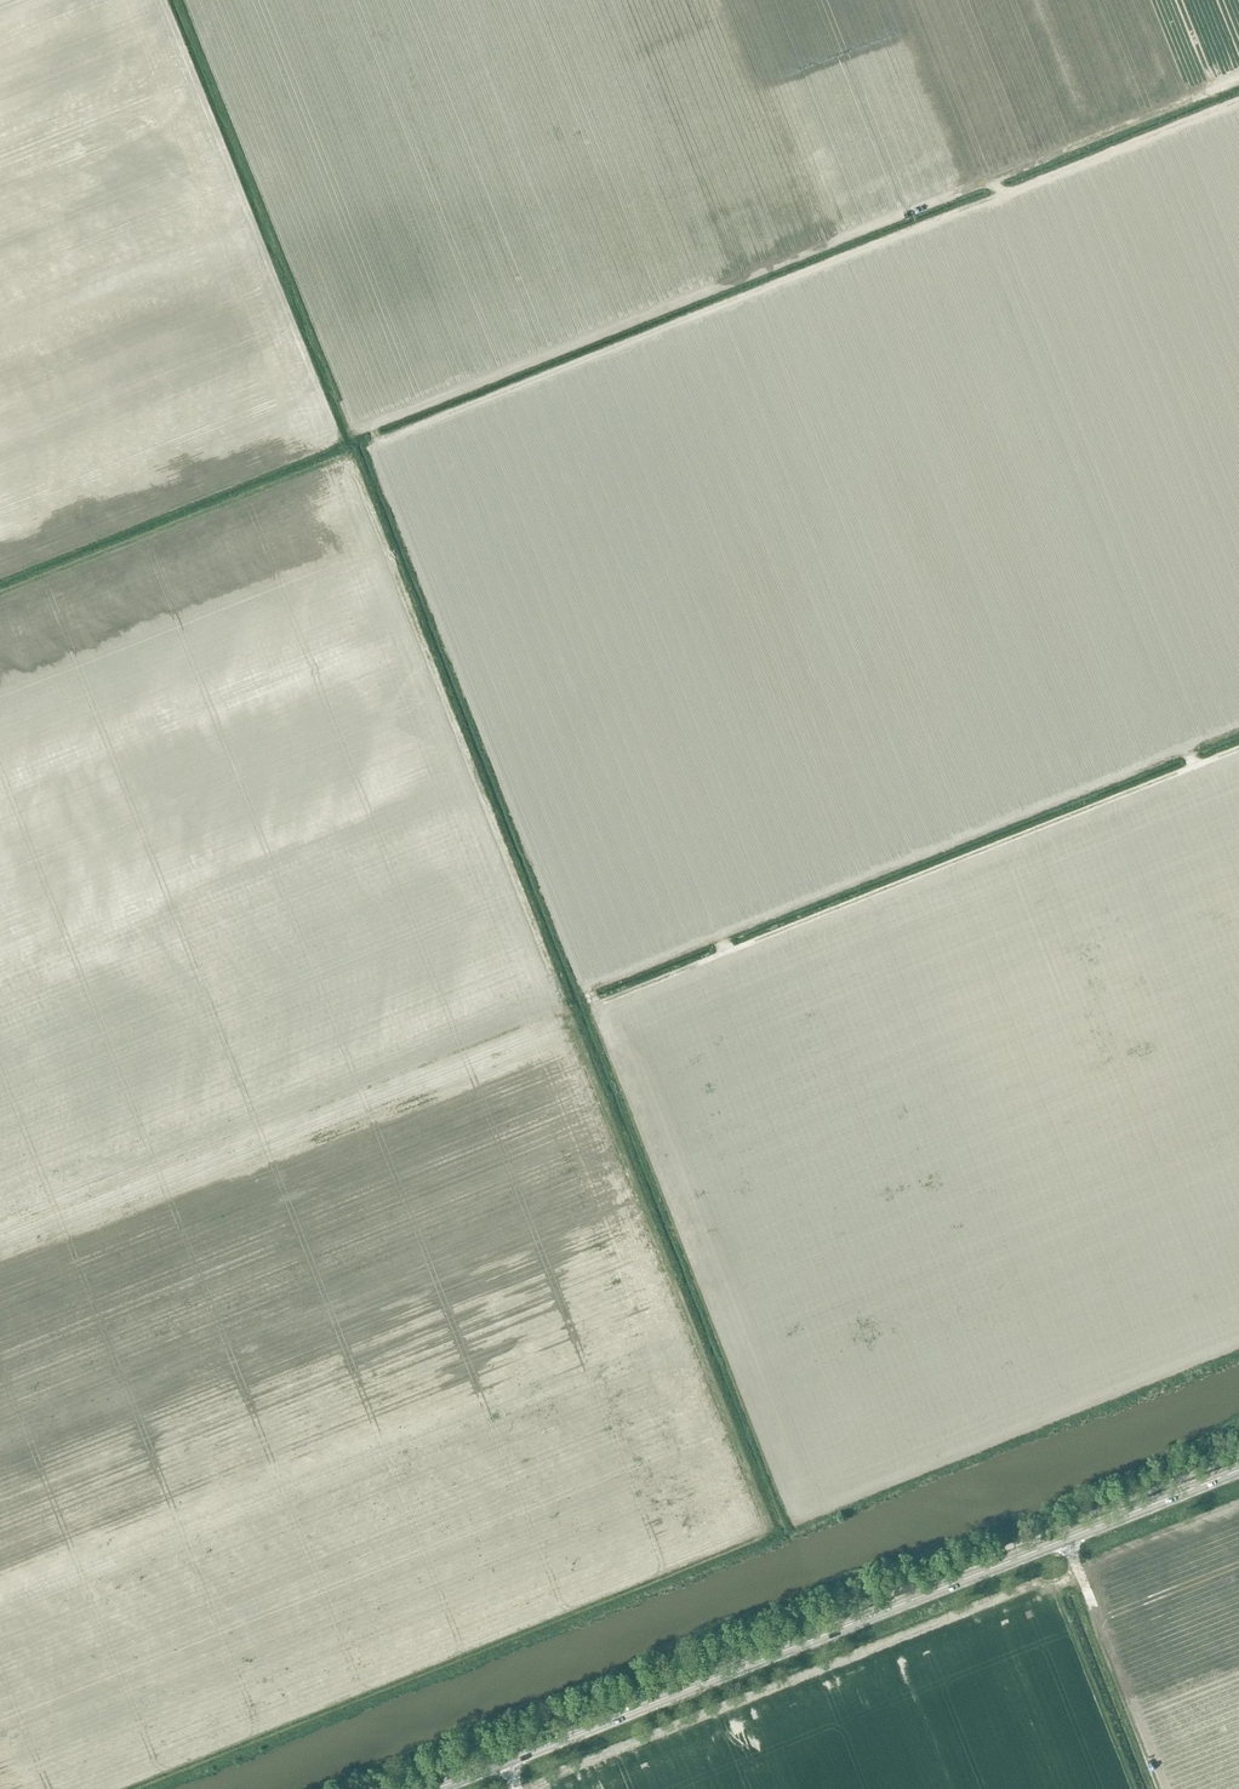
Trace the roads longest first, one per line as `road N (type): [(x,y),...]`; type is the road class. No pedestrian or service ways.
road 1 (tertiary): [(1238,1470),(437,1788)]

